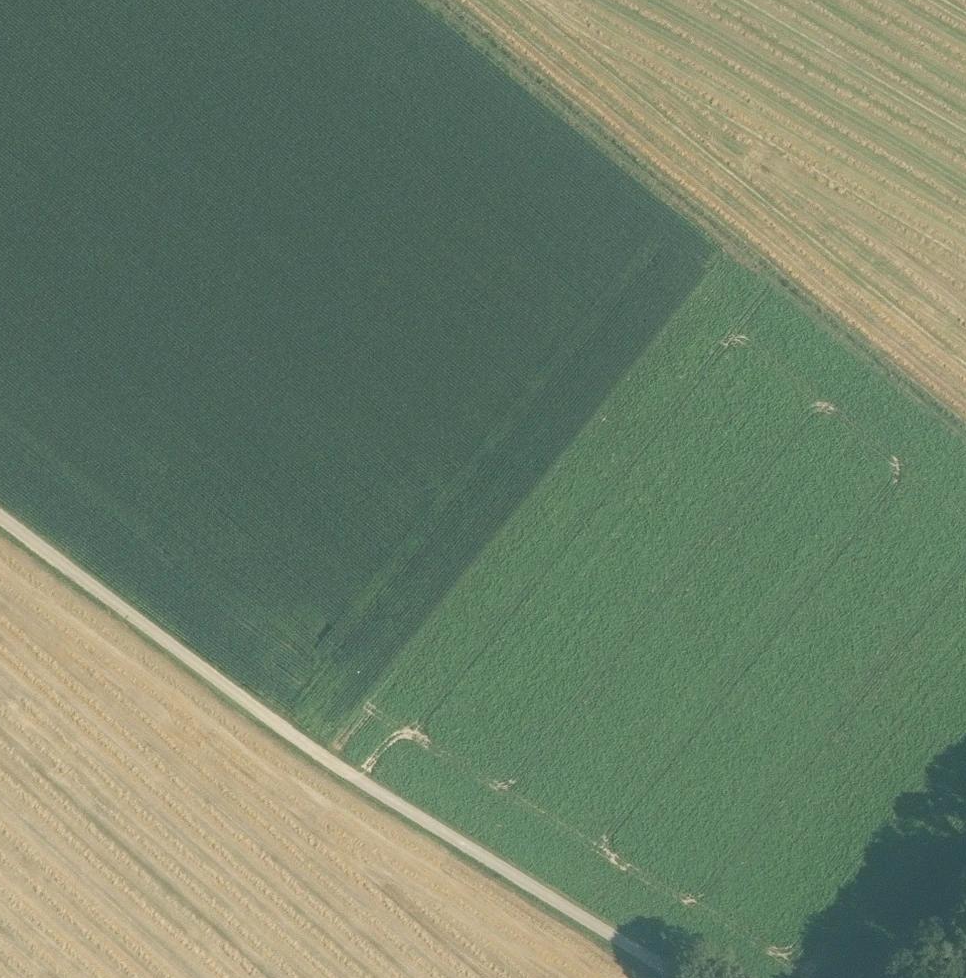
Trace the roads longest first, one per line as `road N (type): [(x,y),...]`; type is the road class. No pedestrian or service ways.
road 1 (unclassified): [(678,977),(308,744),(0,515)]
road 2 (track): [(965,443),(423,0)]

